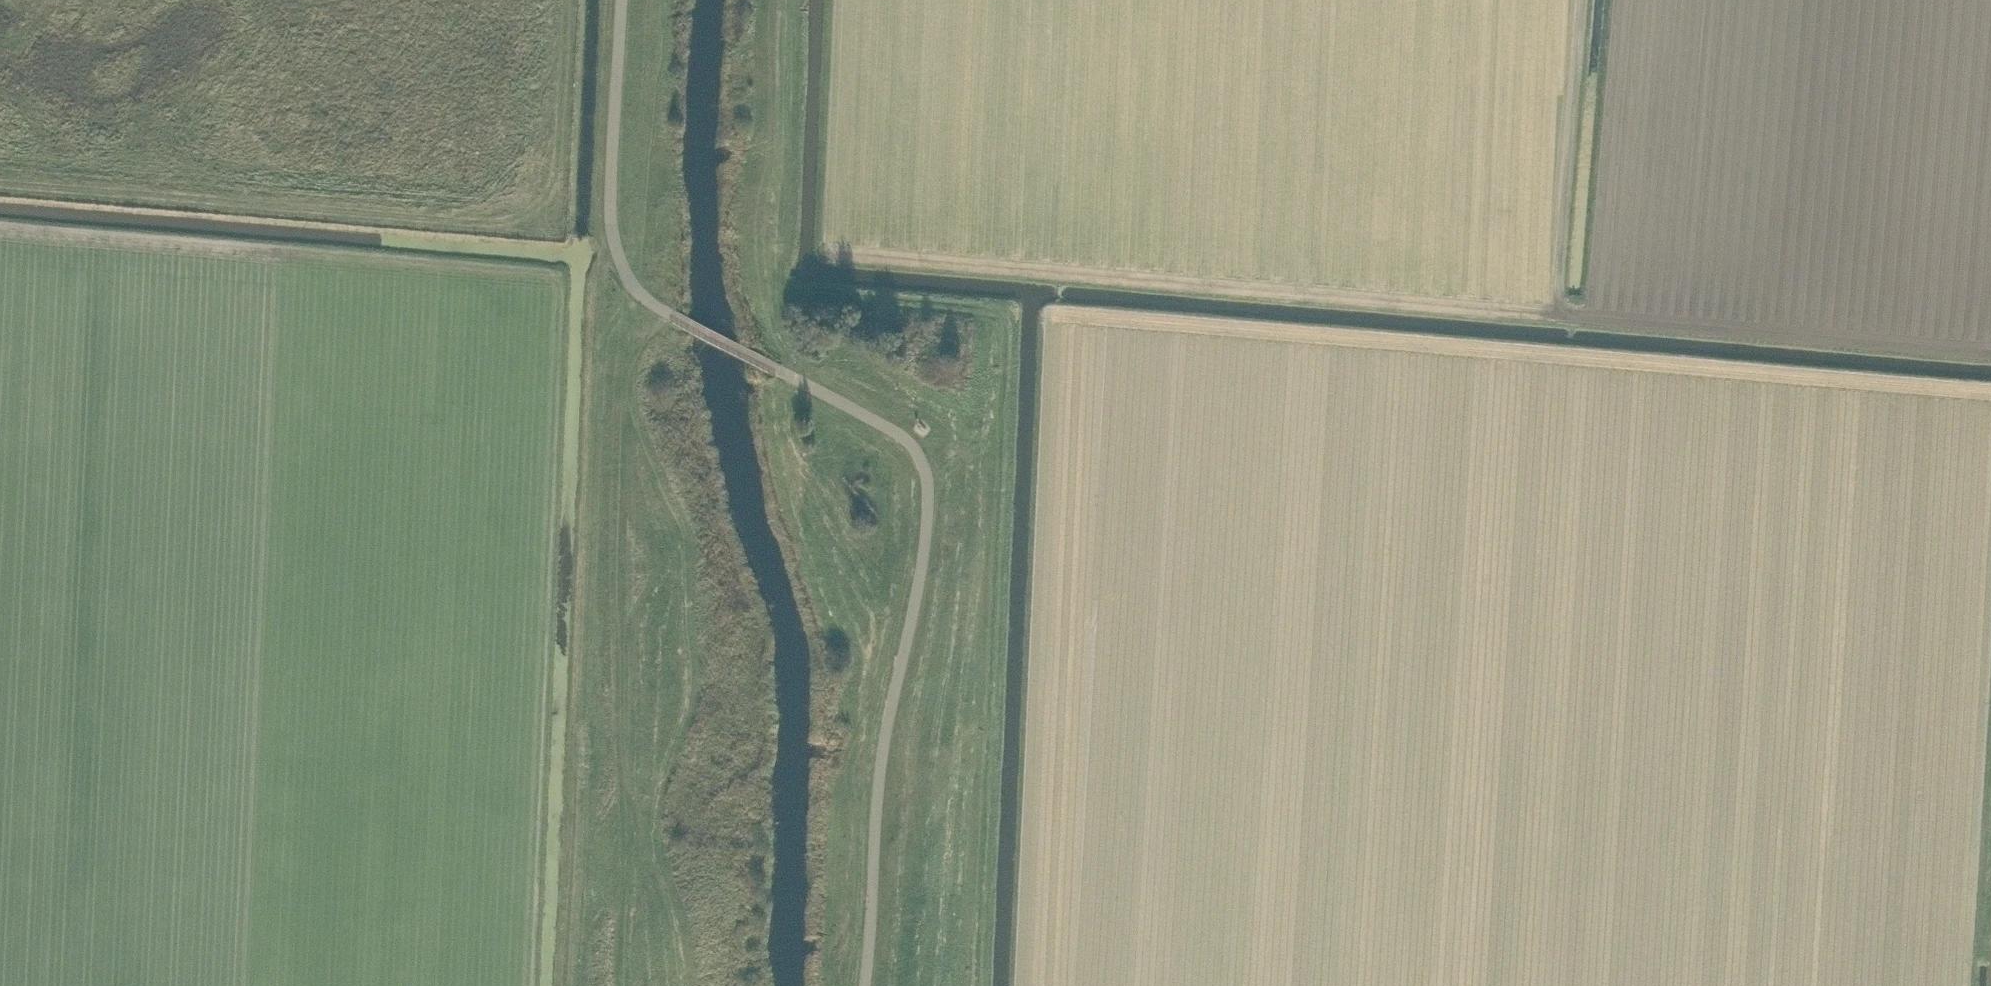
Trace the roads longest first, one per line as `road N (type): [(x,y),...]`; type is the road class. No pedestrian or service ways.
road 1 (track): [(1582,0),(1558,311),(837,250)]
road 2 (track): [(546,222),(0,177)]
road 3 (track): [(487,269),(0,228)]

